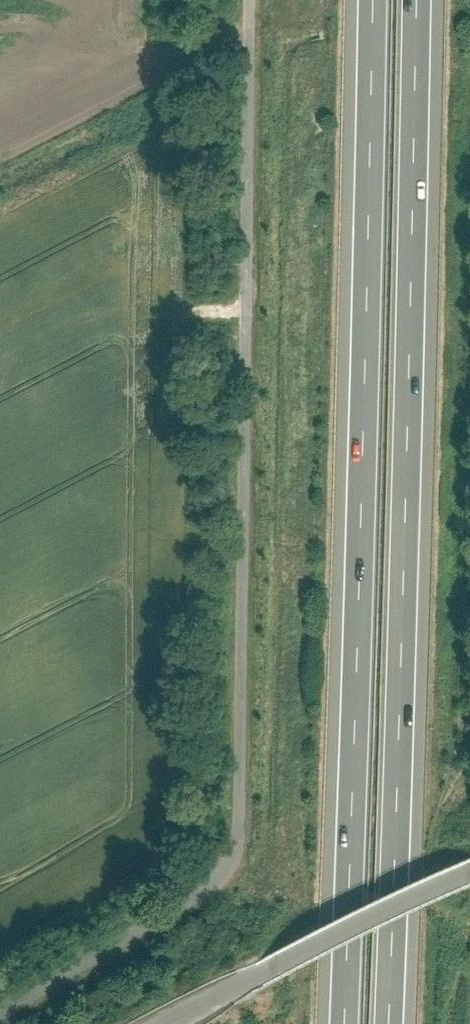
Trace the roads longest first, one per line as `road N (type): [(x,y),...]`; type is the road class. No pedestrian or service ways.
road 1 (motorway): [(388,1023),(419,0)]
road 2 (motorway): [(373,0),(344,1023)]
road 3 (track): [(256,0),(246,708)]
road 4 (unclassified): [(469,870),(157,1023)]

